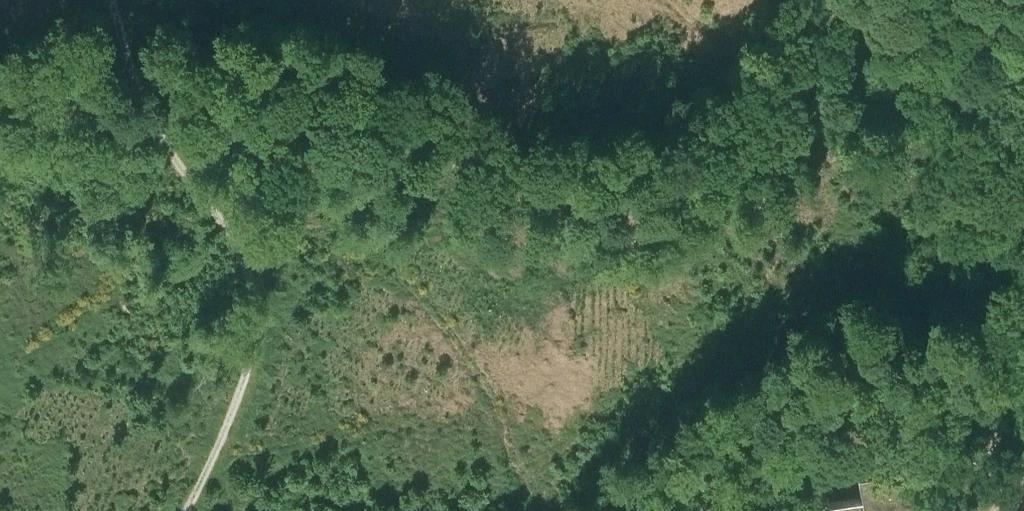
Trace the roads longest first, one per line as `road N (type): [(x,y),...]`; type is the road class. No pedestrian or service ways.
road 1 (track): [(185,510),(244,383),(258,306),(233,238),(154,122),(114,0)]

